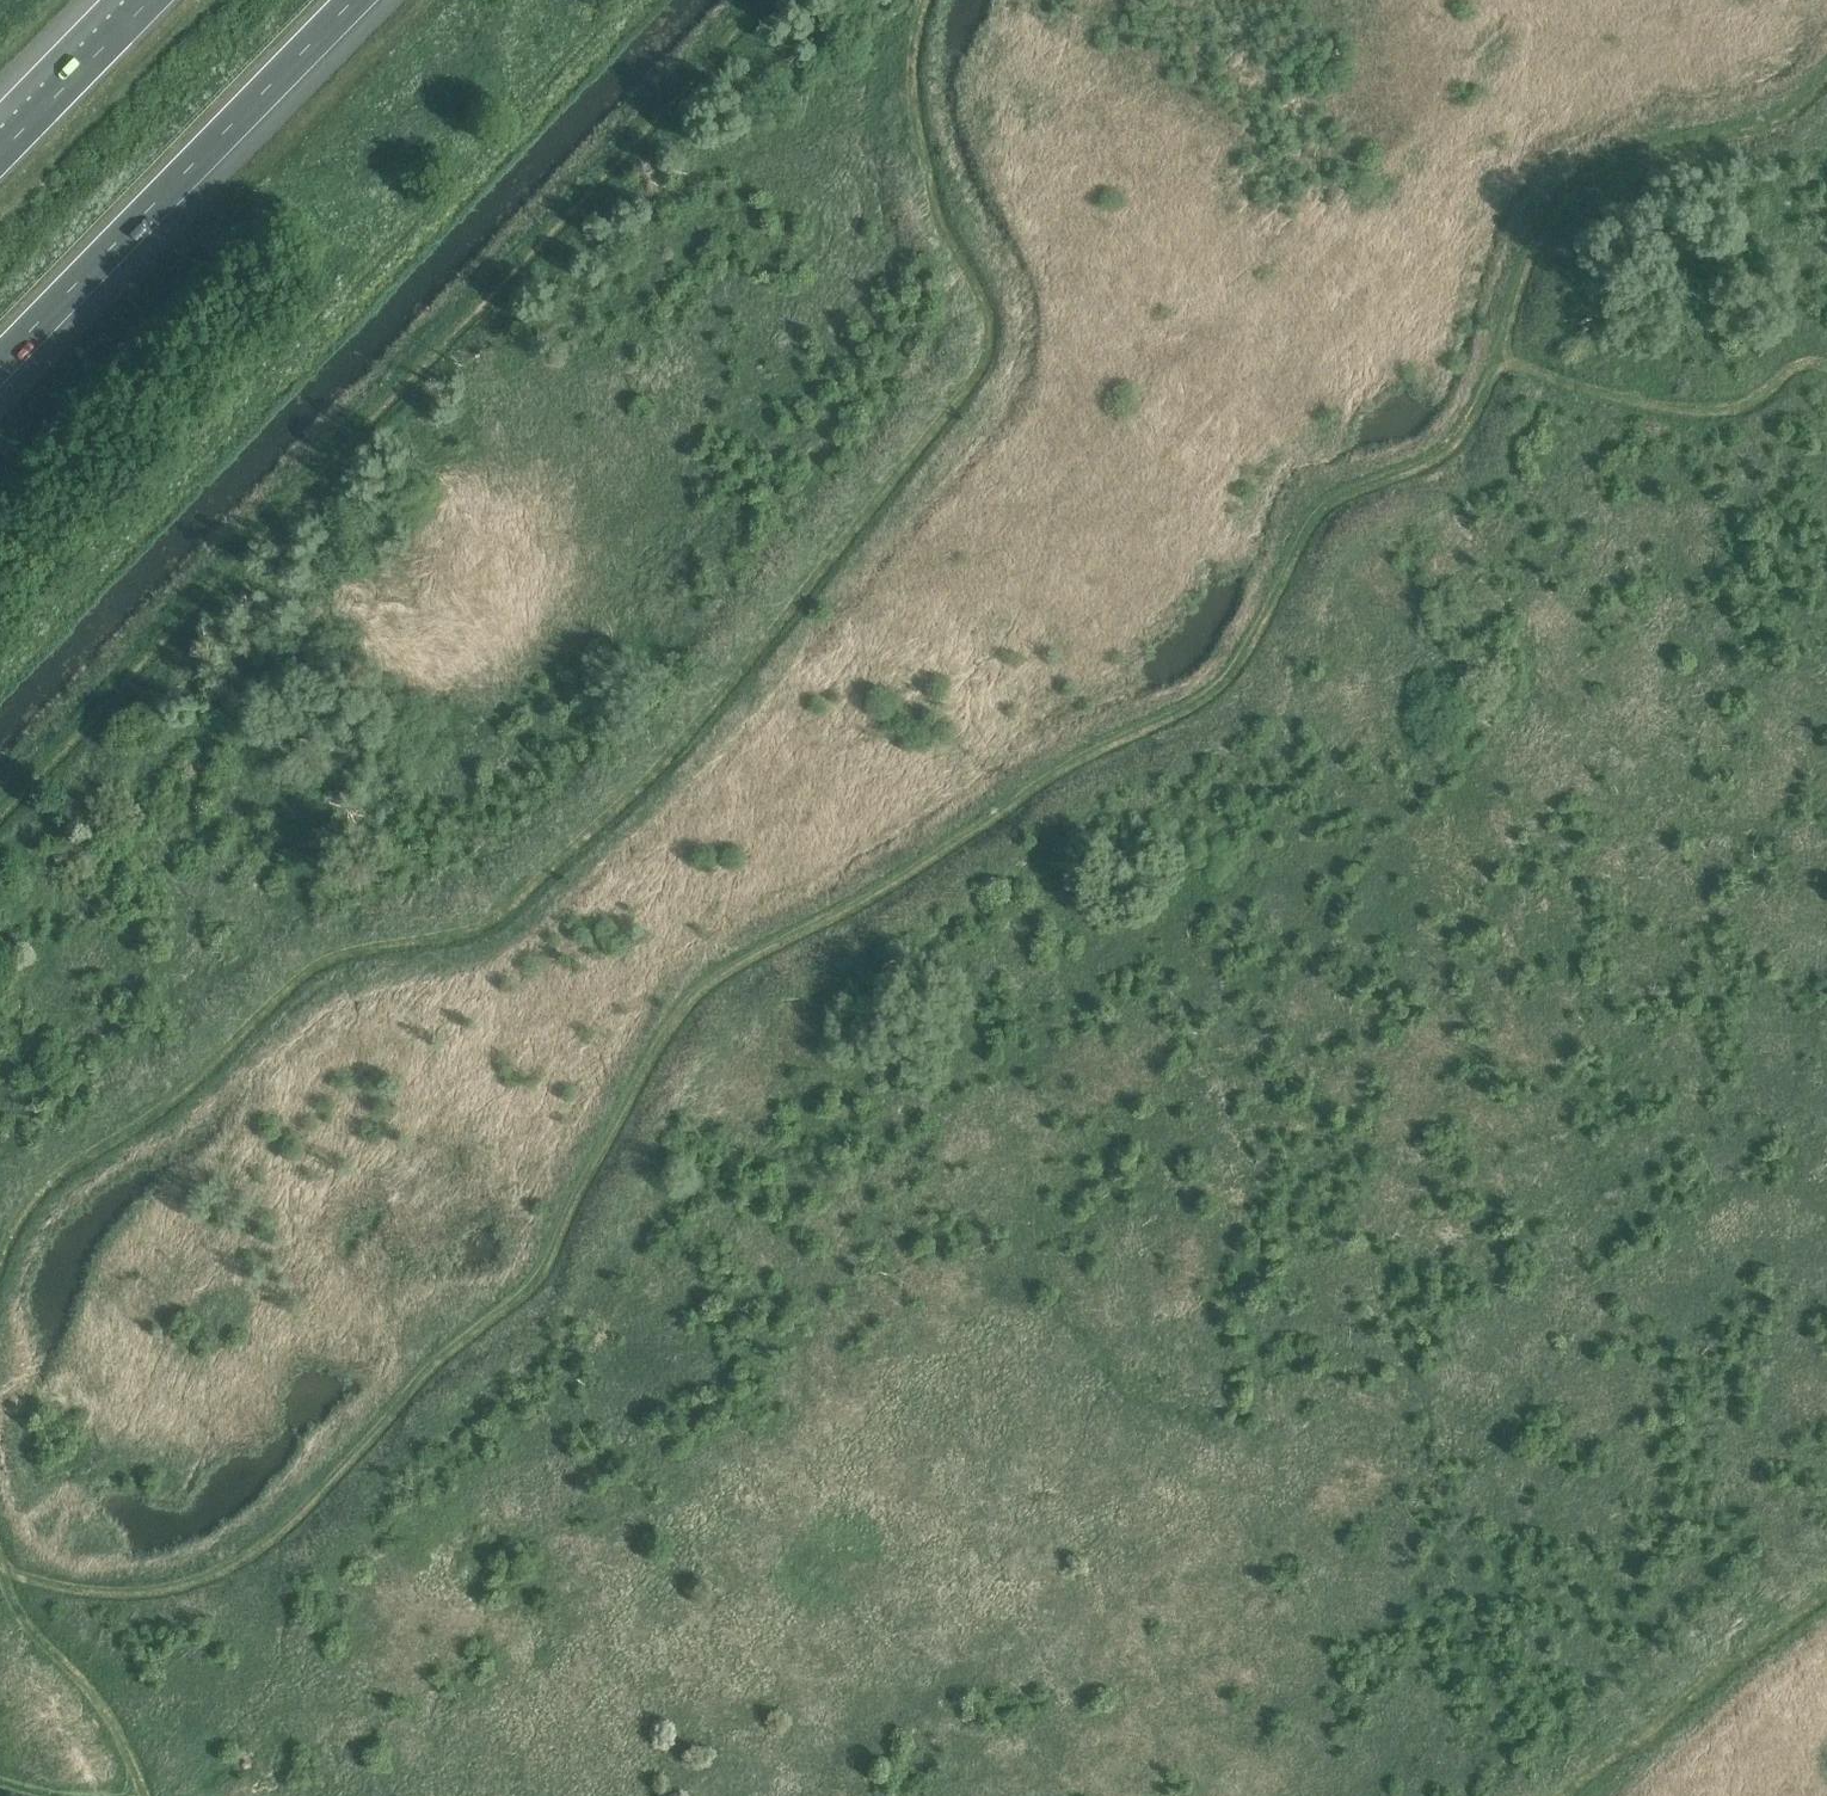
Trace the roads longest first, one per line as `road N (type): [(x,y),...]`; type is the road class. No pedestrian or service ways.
road 1 (track): [(0,818),(780,0)]
road 2 (motorway): [(0,365),(357,0)]
road 3 (track): [(141,1795),(89,1701),(23,1618),(0,1546)]
road 4 (motorway): [(149,0),(0,152)]

